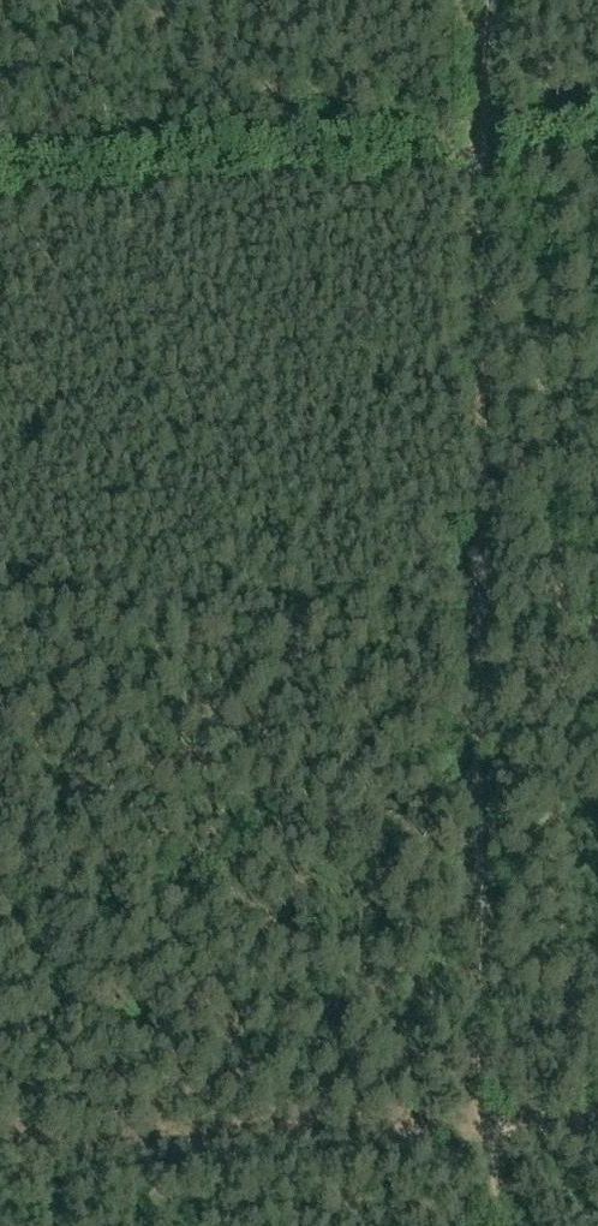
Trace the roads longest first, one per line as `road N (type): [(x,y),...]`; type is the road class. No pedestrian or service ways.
road 1 (track): [(504,1225),(477,1125),(481,162)]
road 2 (track): [(0,1155),(597,1117)]
road 3 (track): [(481,162),(0,193)]
road 4 (track): [(480,0),(481,162)]

